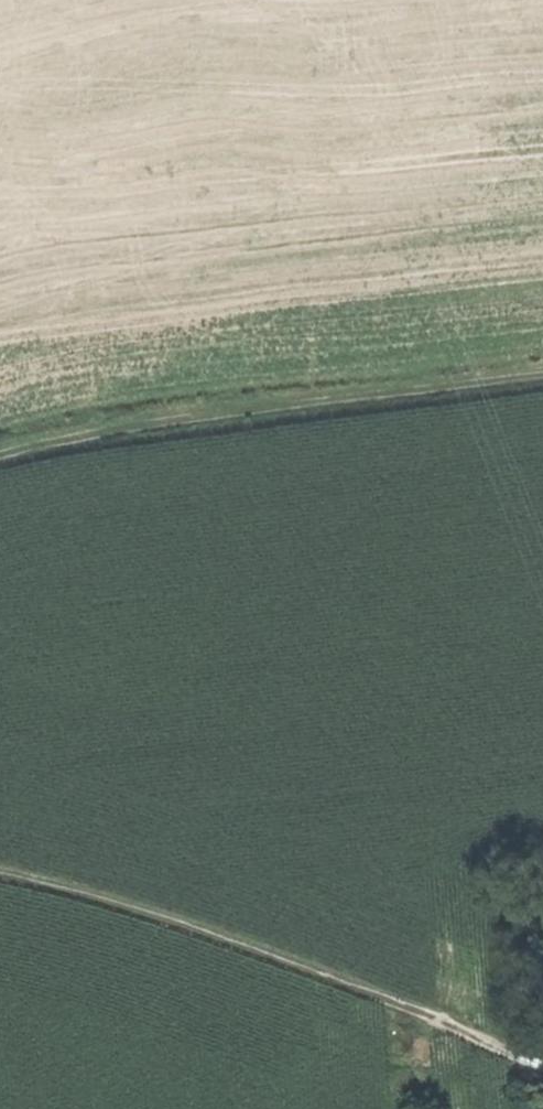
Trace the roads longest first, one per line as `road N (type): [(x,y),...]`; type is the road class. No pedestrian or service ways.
road 1 (track): [(542,1051),(298,963),(0,872)]

